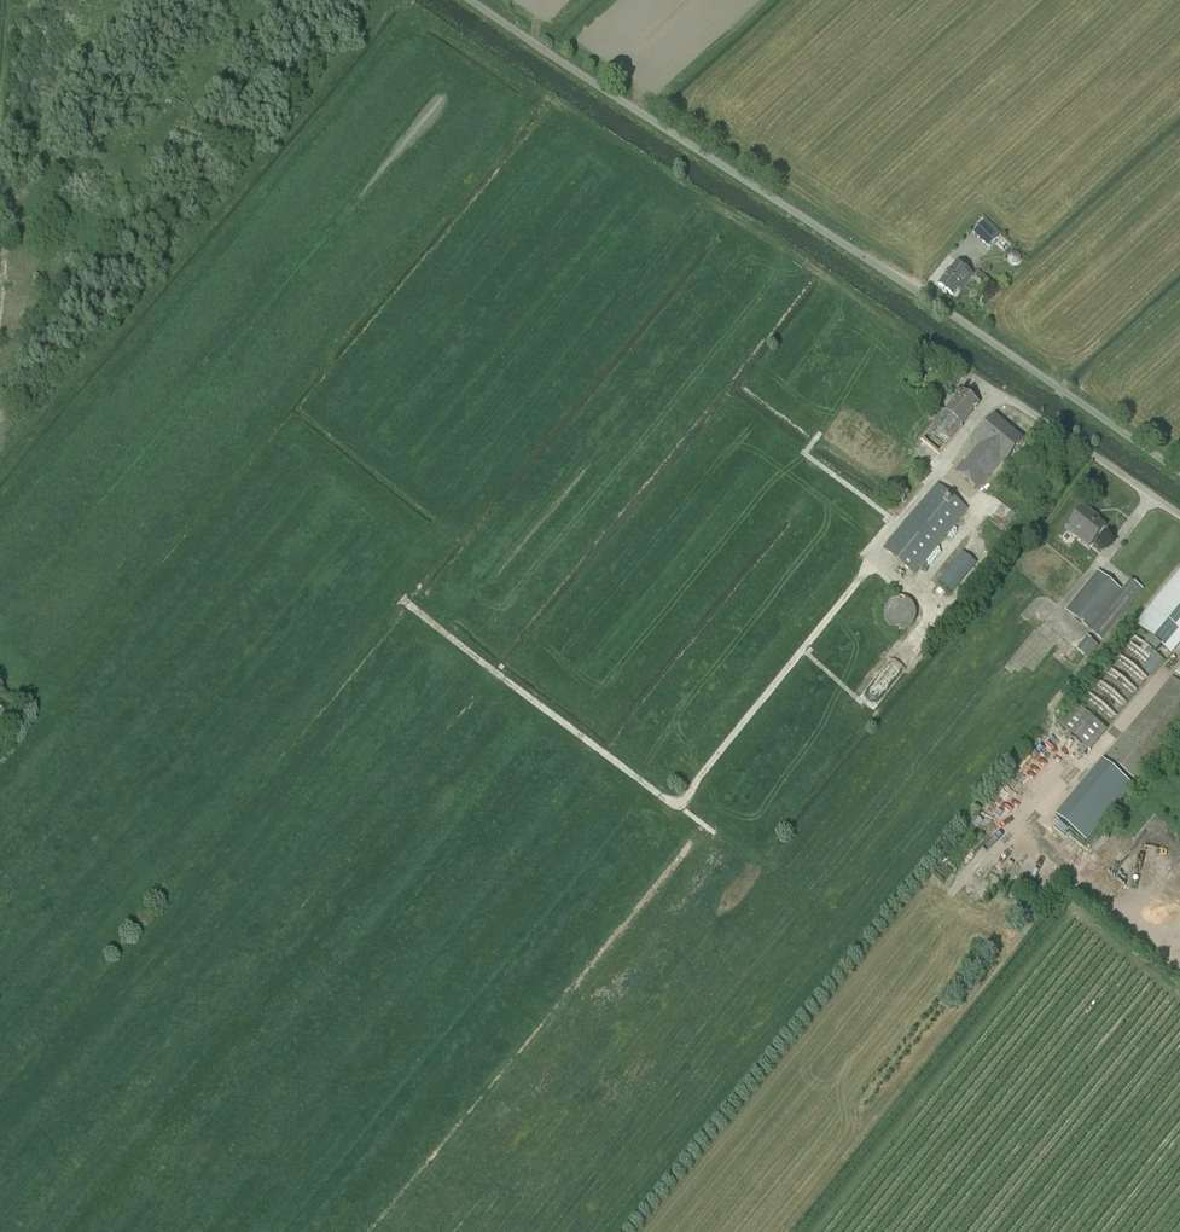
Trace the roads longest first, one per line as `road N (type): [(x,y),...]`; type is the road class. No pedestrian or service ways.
road 1 (track): [(1001,393),(679,806),(401,600),(254,476),(14,753)]
road 2 (unclassified): [(1179,474),(928,298),(472,0)]
road 3 (track): [(0,468),(372,31),(374,0)]
road 4 (unclassified): [(1179,514),(1001,393)]

